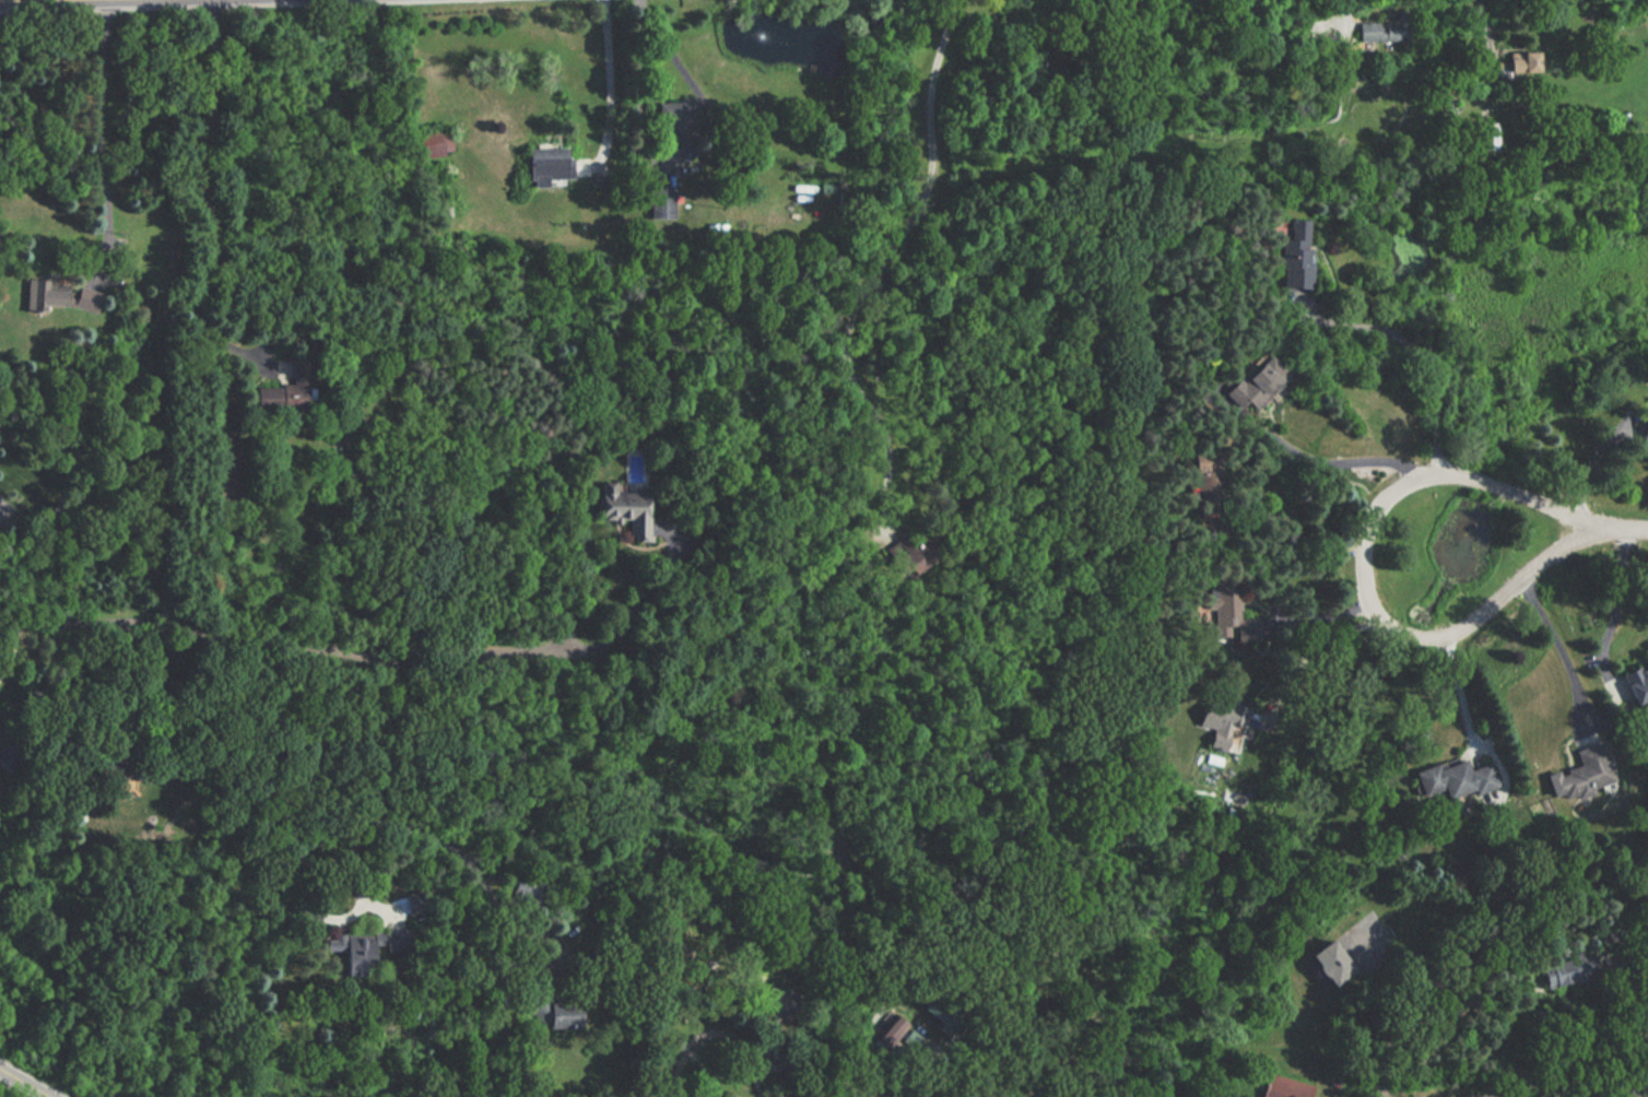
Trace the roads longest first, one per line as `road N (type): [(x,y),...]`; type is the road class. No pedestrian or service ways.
road 1 (residential): [(0,628),(164,625),(346,652),(585,654)]
road 2 (residential): [(1408,637),(1441,638),(1561,545),(1615,529),(1496,489)]
road 3 (residential): [(1480,484),(1439,473),(1419,479),(1385,497),(1367,521),(1365,593),(1378,622),(1401,634)]

